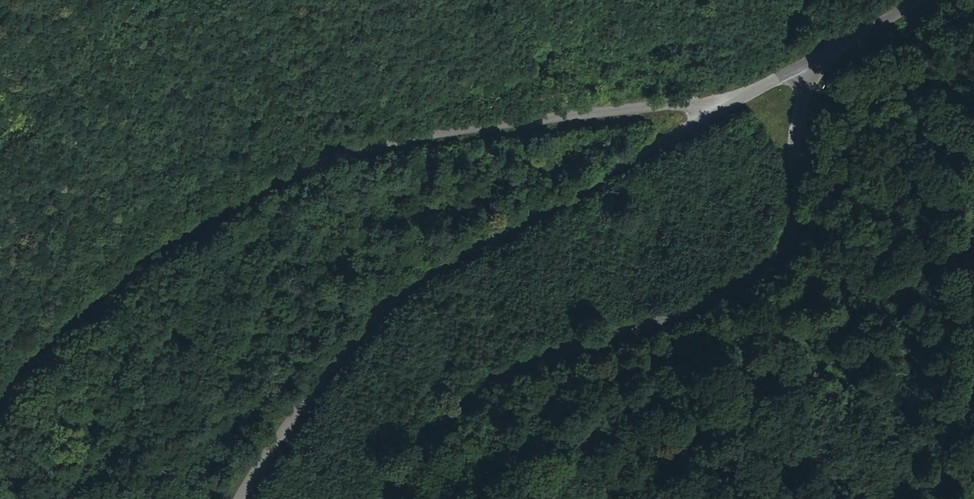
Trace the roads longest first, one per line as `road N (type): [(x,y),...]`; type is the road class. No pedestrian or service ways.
road 1 (tertiary): [(704,110),(520,119),(398,134),(258,186),(161,245),(37,346),(0,391)]
road 2 (tertiary): [(398,498),(495,386),(637,350),(787,269),(800,222),(804,69)]
road 3 (tertiary): [(239,498),(286,421),(390,295),(505,219),(704,110)]
road 4 (tertiary): [(804,69),(919,0)]

